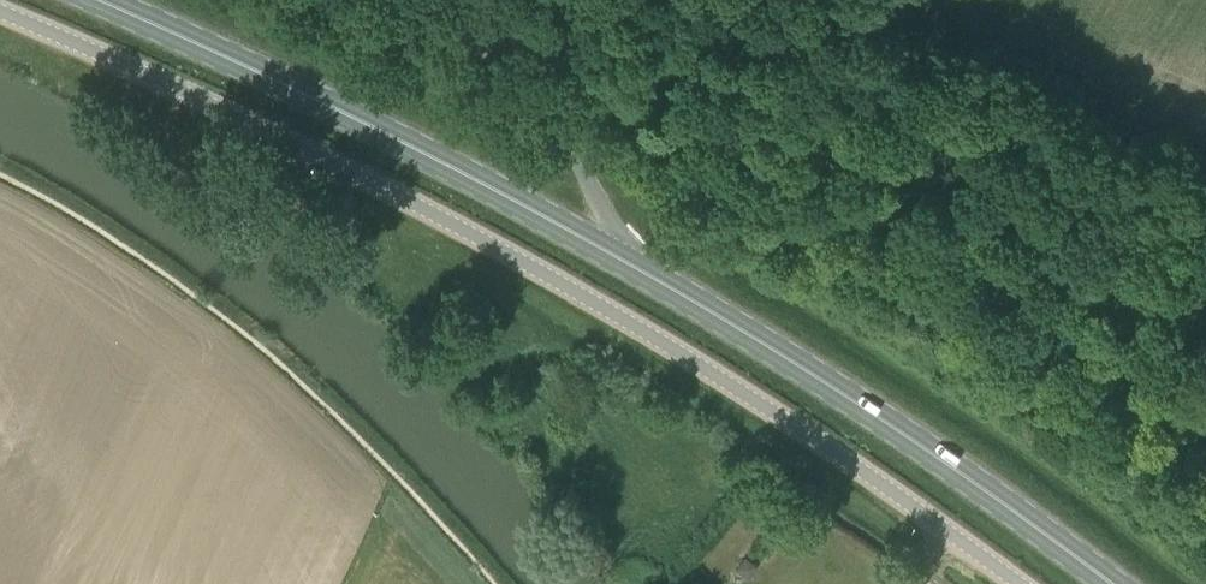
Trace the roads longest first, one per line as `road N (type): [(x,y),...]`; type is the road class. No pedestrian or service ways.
road 1 (unclassified): [(1020,583),(704,365),(477,237),(249,122),(0,12)]
road 2 (primary): [(1110,583),(903,434),(622,262),(100,0)]

